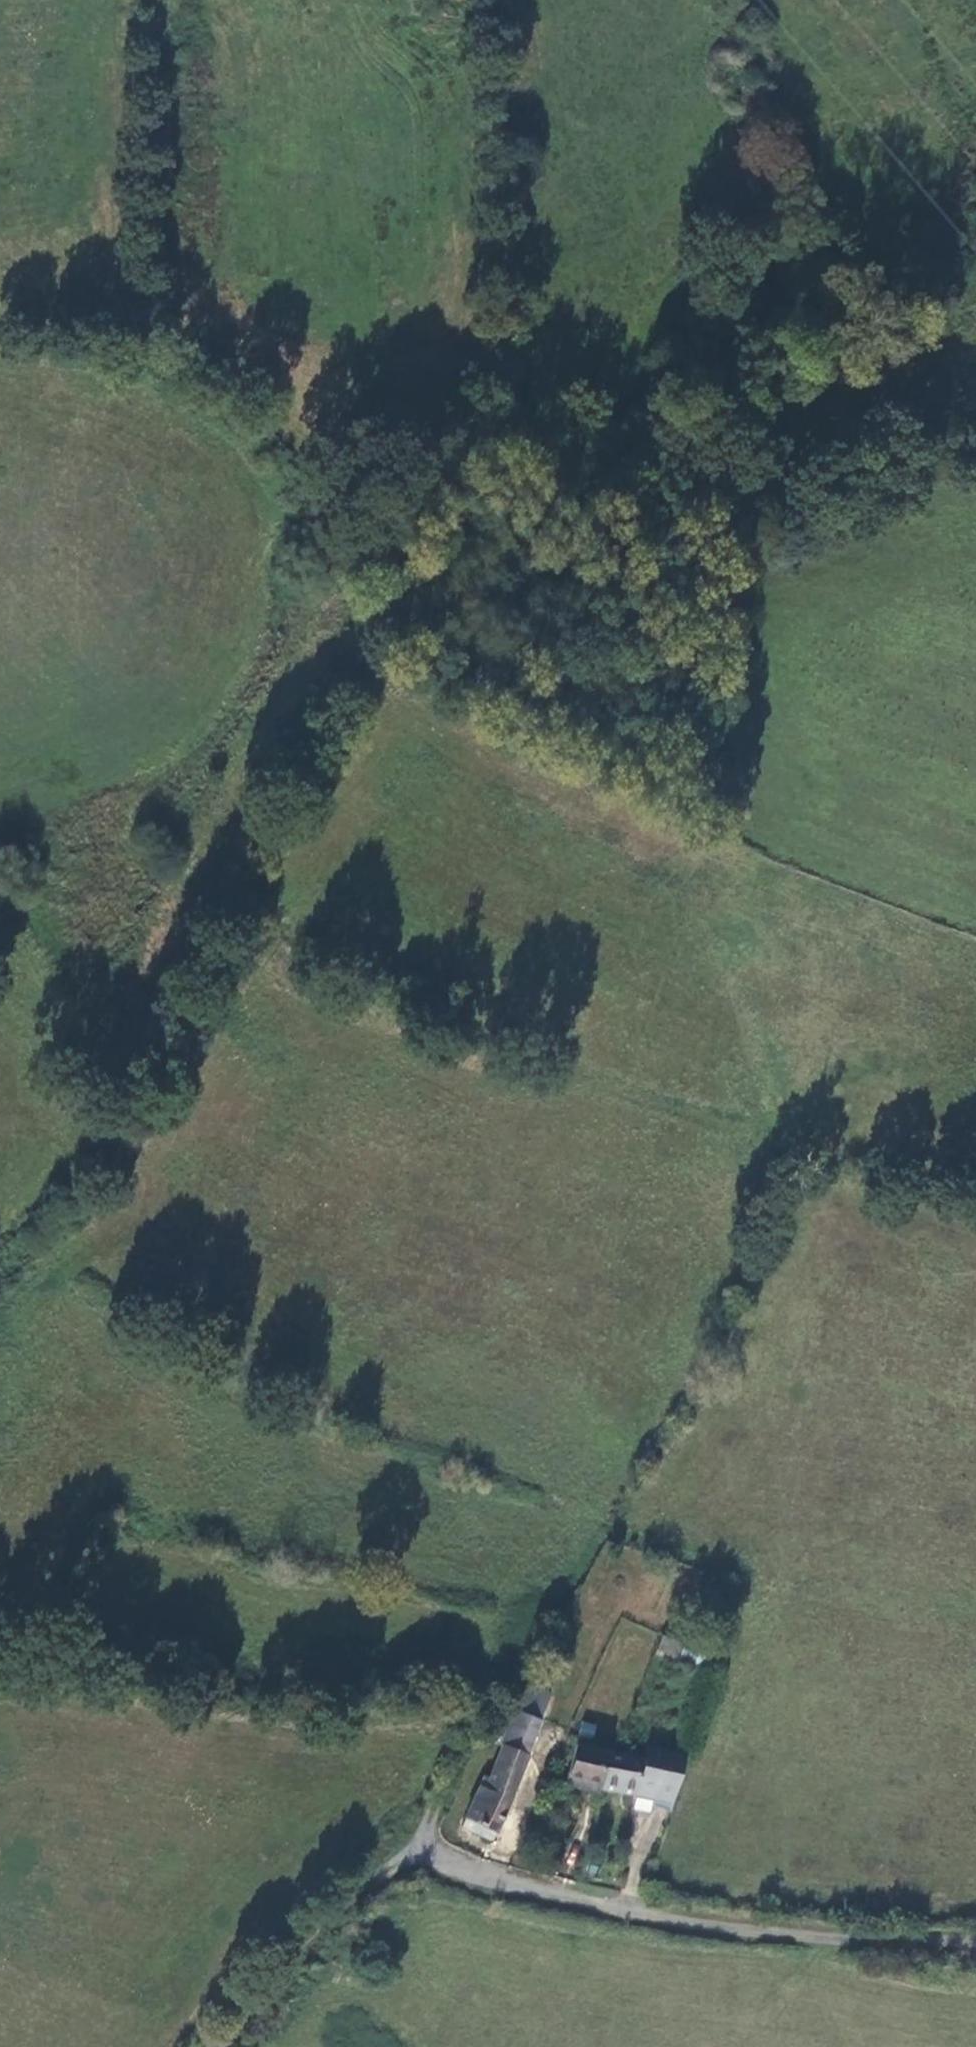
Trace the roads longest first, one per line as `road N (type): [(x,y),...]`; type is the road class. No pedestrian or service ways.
road 1 (unclassified): [(975,1941),(672,1924),(541,1893),(439,1855)]

